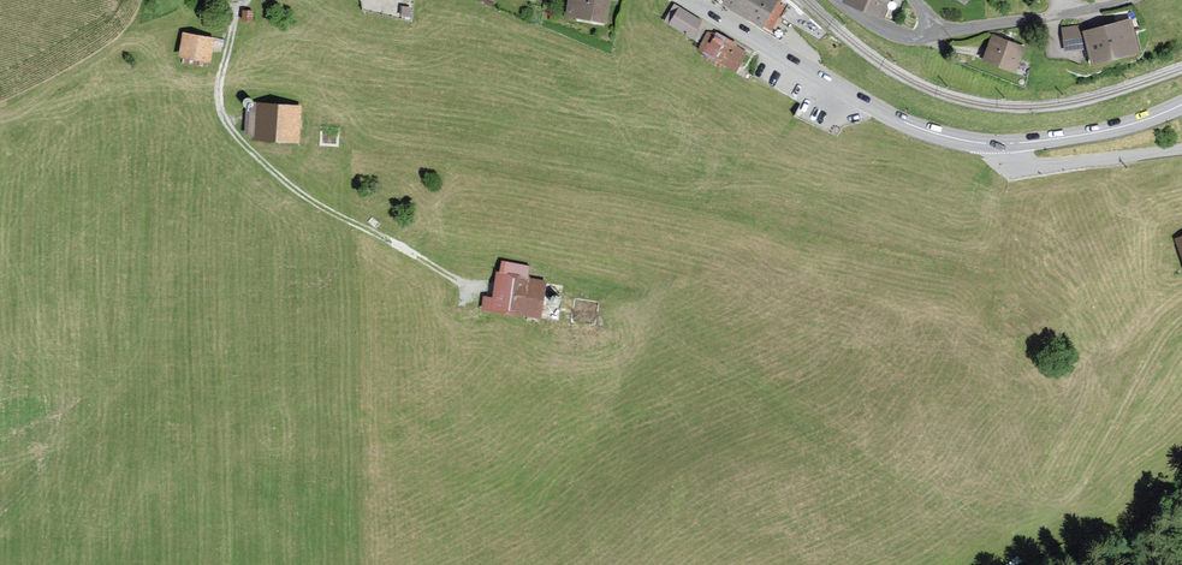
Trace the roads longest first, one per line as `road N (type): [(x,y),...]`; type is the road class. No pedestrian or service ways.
road 1 (track): [(466,288),(310,199),(230,128),(220,85),(247,0)]
road 2 (primary): [(1003,144),(903,122),(691,0)]
road 3 (unclassified): [(928,30),(1128,0)]
road 4 (unclassified): [(1181,149),(1023,169),(1003,144)]
road 5 (primary): [(1181,104),(1107,130),(1003,144)]

